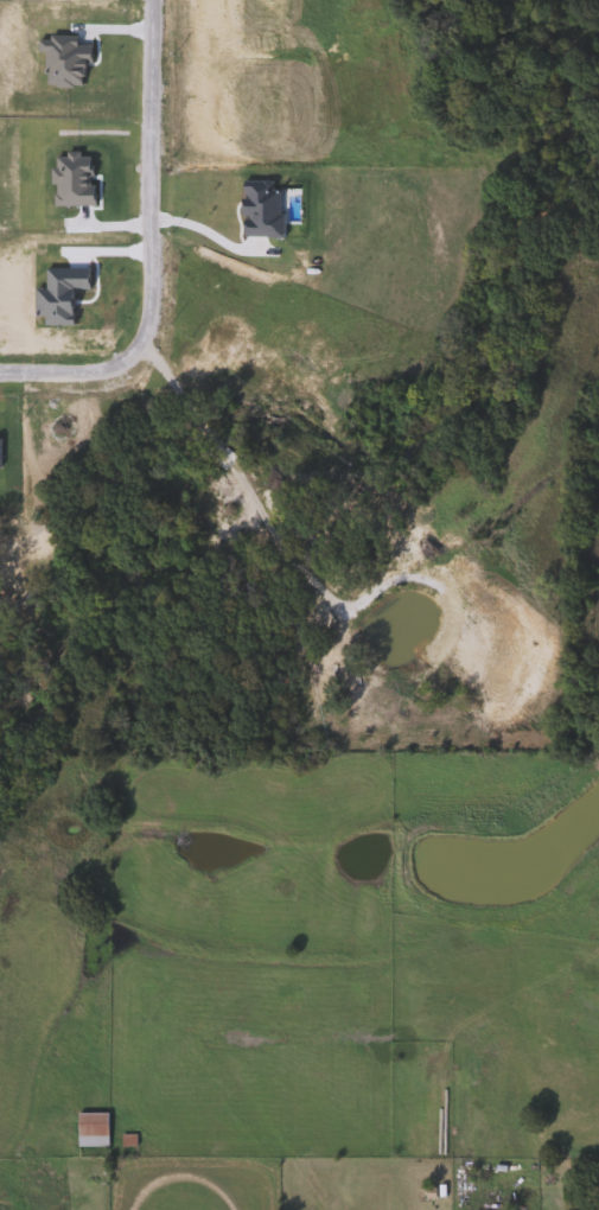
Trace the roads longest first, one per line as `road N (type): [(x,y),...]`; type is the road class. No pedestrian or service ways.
road 1 (residential): [(142,0),(140,295),(128,349),(116,369),(0,376)]

